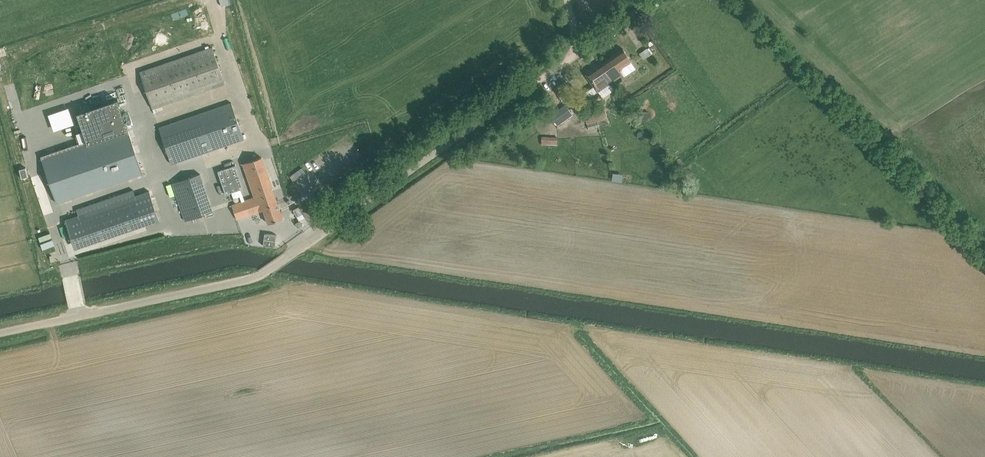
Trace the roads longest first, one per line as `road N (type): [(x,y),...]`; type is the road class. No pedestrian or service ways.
road 1 (unclassified): [(0,335),(262,275),(575,54)]

